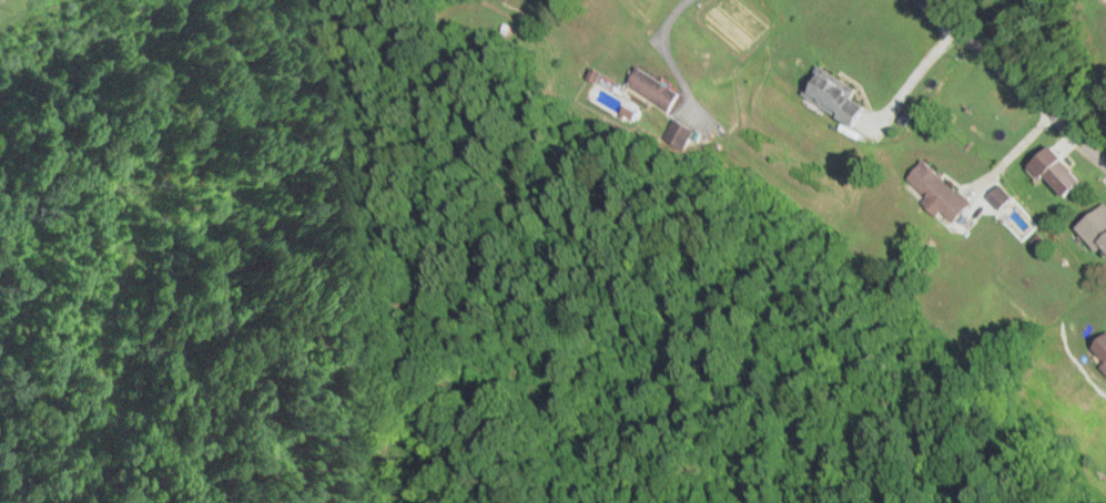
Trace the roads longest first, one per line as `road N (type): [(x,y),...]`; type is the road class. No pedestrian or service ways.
road 1 (residential): [(1105,164),(926,0)]

